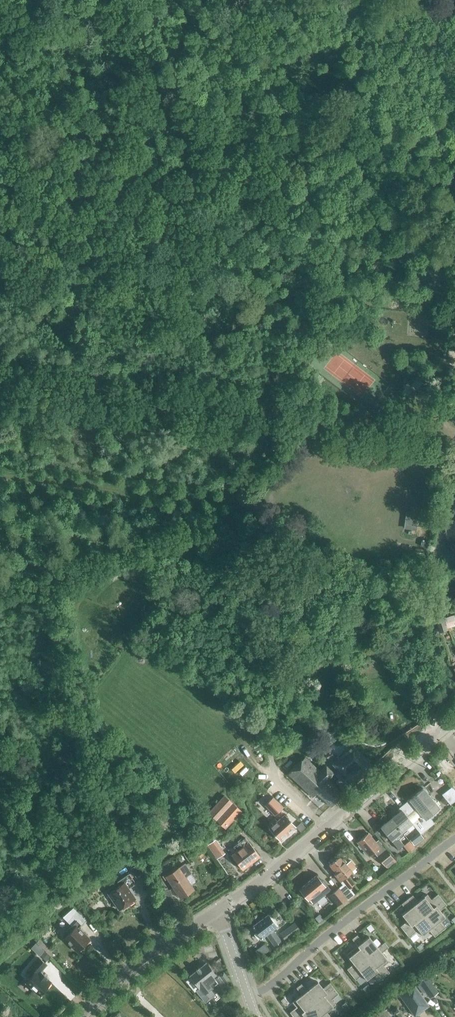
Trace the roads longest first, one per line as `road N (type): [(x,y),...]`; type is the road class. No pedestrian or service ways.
road 1 (tertiary): [(216,911),(454,720)]
road 2 (residential): [(454,838),(249,998)]
road 3 (tertiary): [(81,1016),(130,971),(216,911)]

